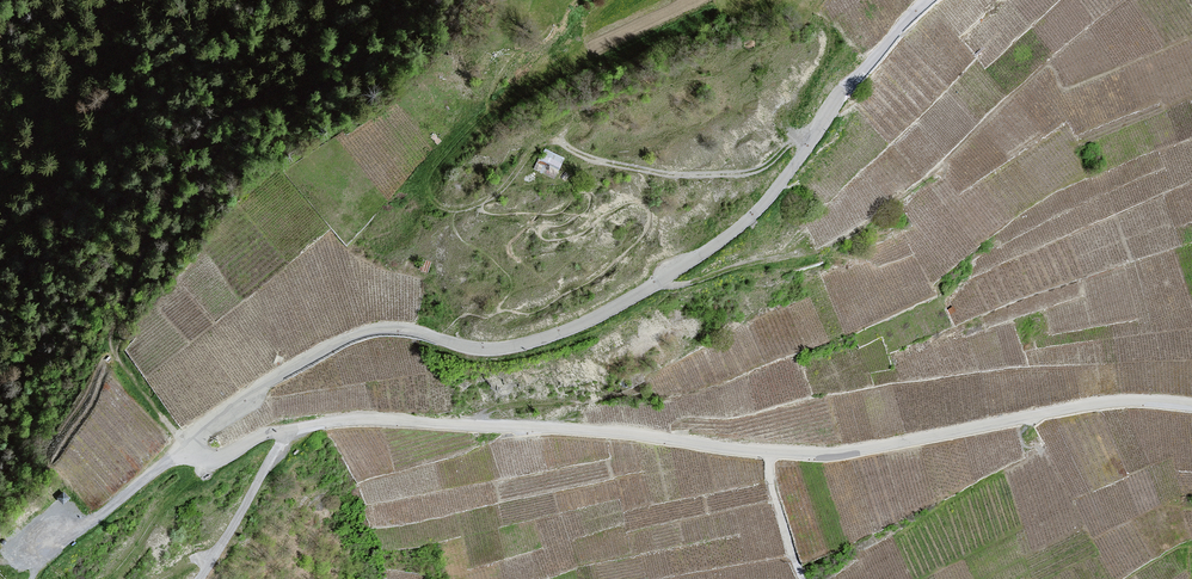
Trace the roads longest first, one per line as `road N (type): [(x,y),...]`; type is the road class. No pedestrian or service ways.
road 1 (unclassified): [(874,56),(750,216),(612,307),(565,331),(491,350),(460,349),(408,331),(353,336),(252,390),(184,443),(212,461),(261,436),(359,422),(646,437),(834,457),(1020,415),(1108,403),(1191,406)]
road 2 (track): [(417,213),(426,219),(455,210),(520,150),(569,170),(675,183),(721,181),(768,151),(804,149)]
road 3 (track): [(111,578),(168,500),(212,461)]

